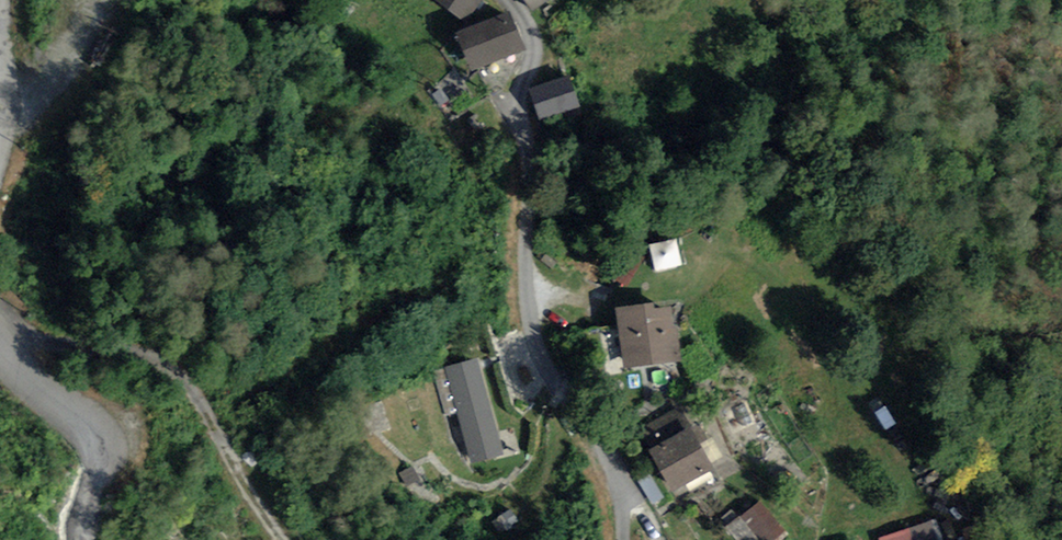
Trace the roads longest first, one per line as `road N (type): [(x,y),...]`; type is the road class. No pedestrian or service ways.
road 1 (unclassified): [(514,0),(534,50),(521,111),(530,301),(545,348),(612,467),(629,539)]
road 2 (track): [(0,330),(181,373),(276,539)]

